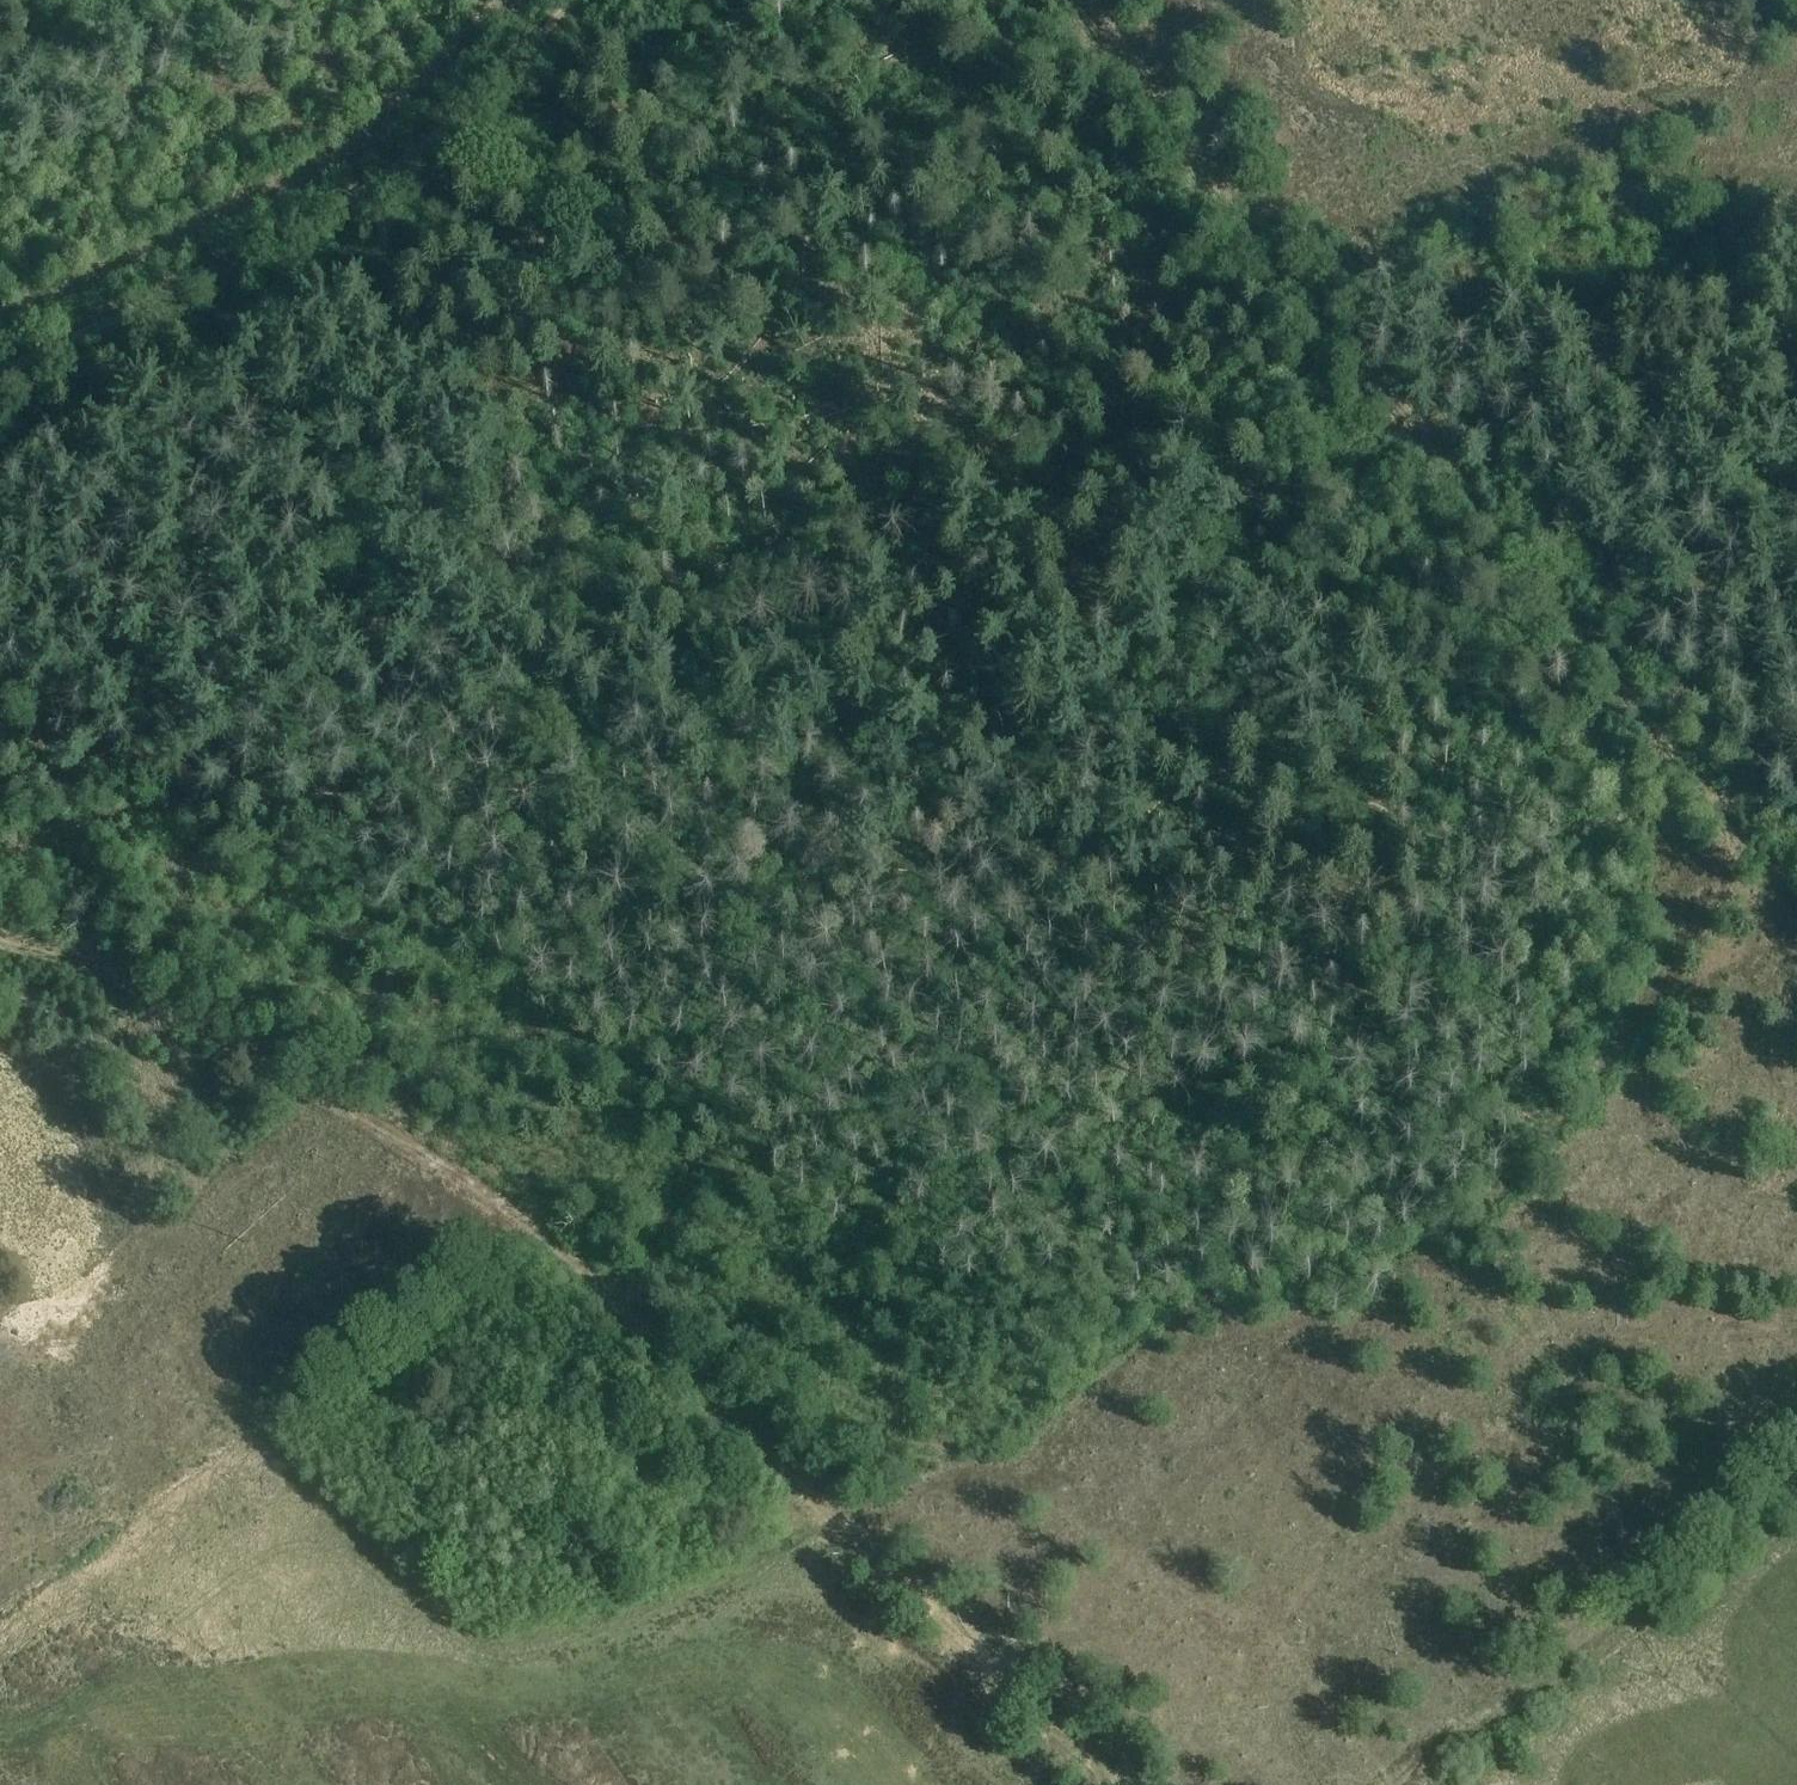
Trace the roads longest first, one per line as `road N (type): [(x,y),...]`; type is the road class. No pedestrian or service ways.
road 1 (track): [(1709,802),(1516,849),(1488,848),(1425,831),(1311,766),(1276,760),(1215,770),(1171,793),(1103,867),(990,890),(948,884),(846,824),(781,798),(664,789),(434,824),(352,800),(302,798),(96,817),(0,874)]
road 2 (track): [(1108,1784),(517,1206),(93,975),(0,942)]
road 3 (track): [(0,371),(310,223),(391,171),(578,0)]
road 4 (track): [(1796,1477),(1390,1784)]

